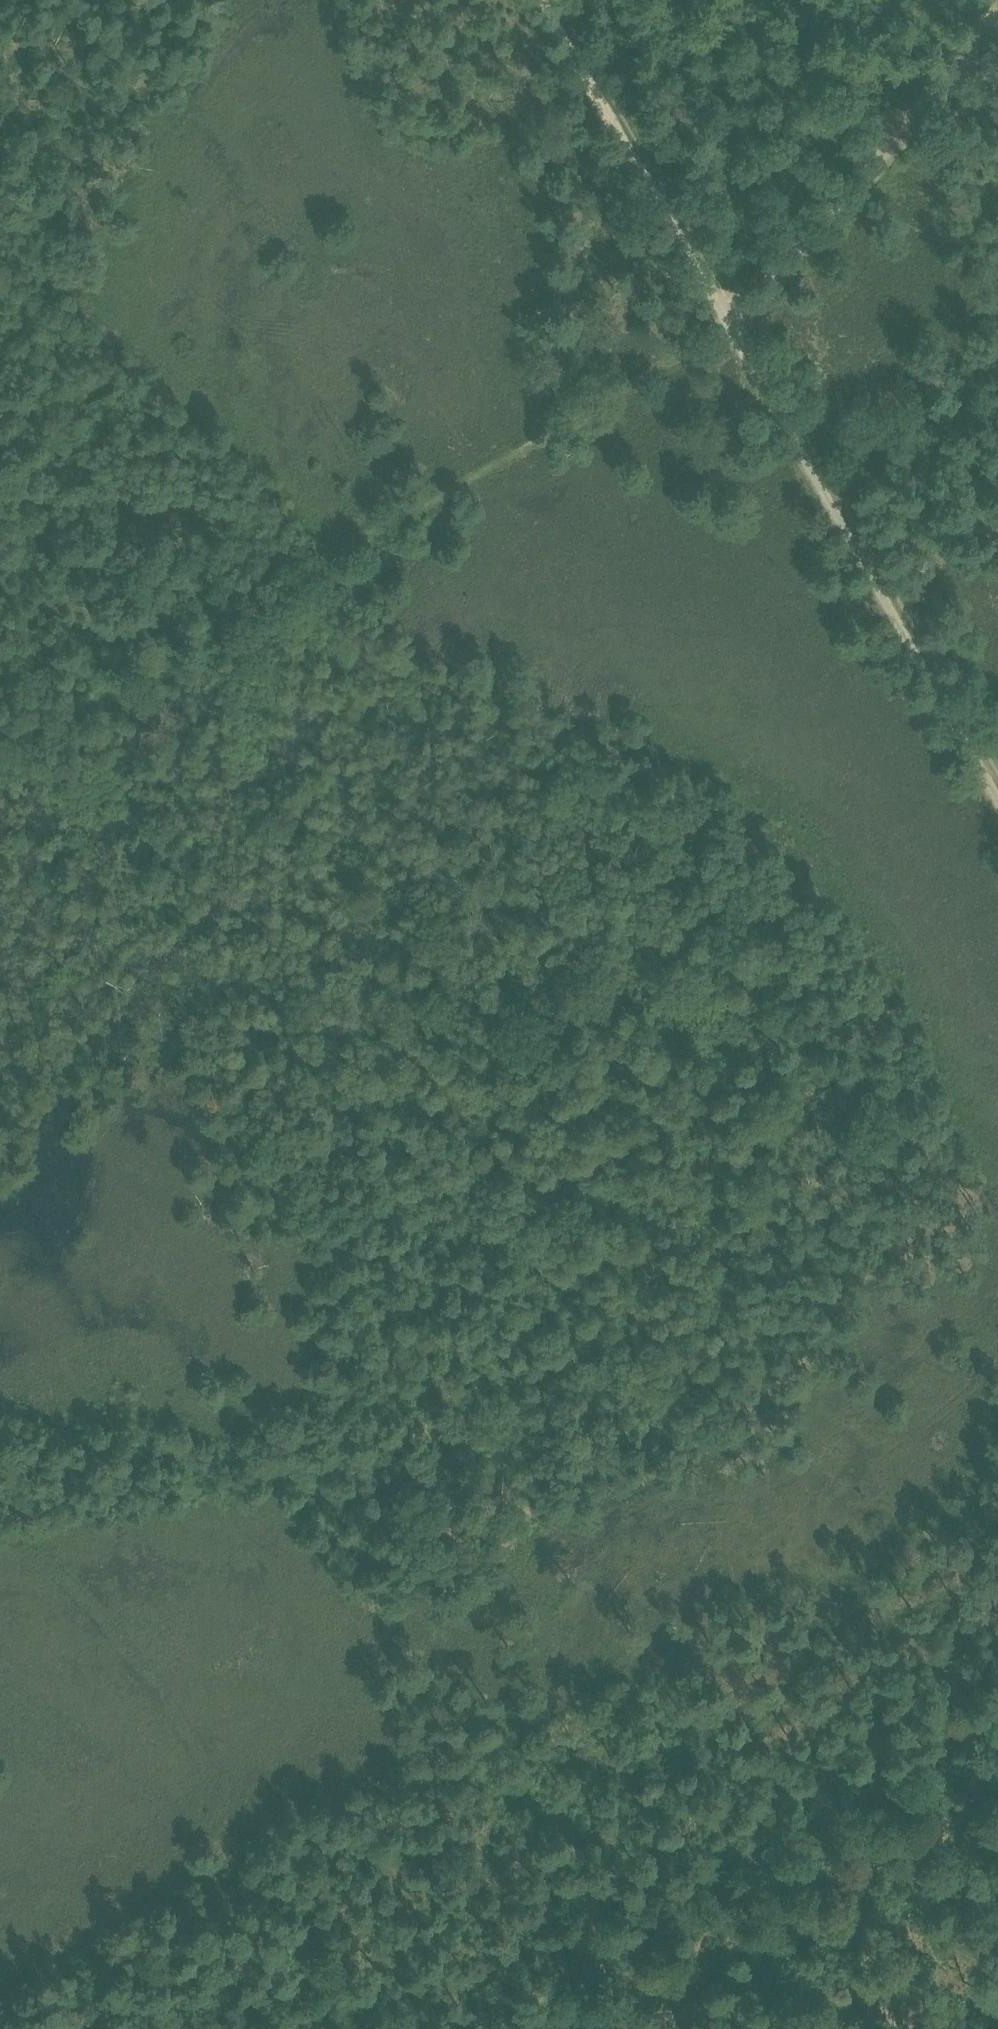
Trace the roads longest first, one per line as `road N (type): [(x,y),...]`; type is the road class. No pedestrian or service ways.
road 1 (track): [(0,763),(731,324)]
road 2 (track): [(997,1733),(589,1975),(525,2028)]
road 3 (track): [(997,785),(731,324)]
road 4 (track): [(739,318),(997,22)]
road 5 (track): [(731,324),(546,0)]

